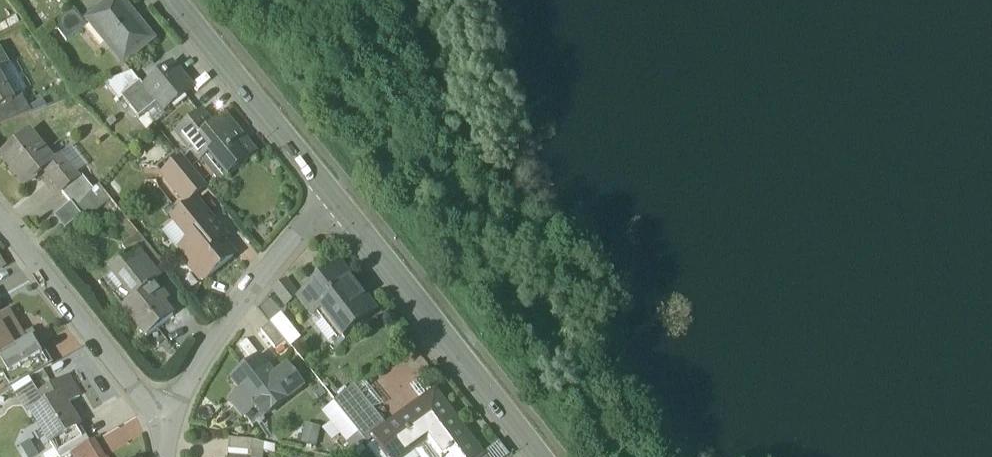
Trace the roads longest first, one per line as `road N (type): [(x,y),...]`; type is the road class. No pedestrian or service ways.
road 1 (tertiary): [(336,207),(534,456)]
road 2 (residential): [(169,434),(223,328),(336,207)]
road 3 (residential): [(0,213),(169,434)]
road 4 (tertiary): [(172,0),(336,207)]

